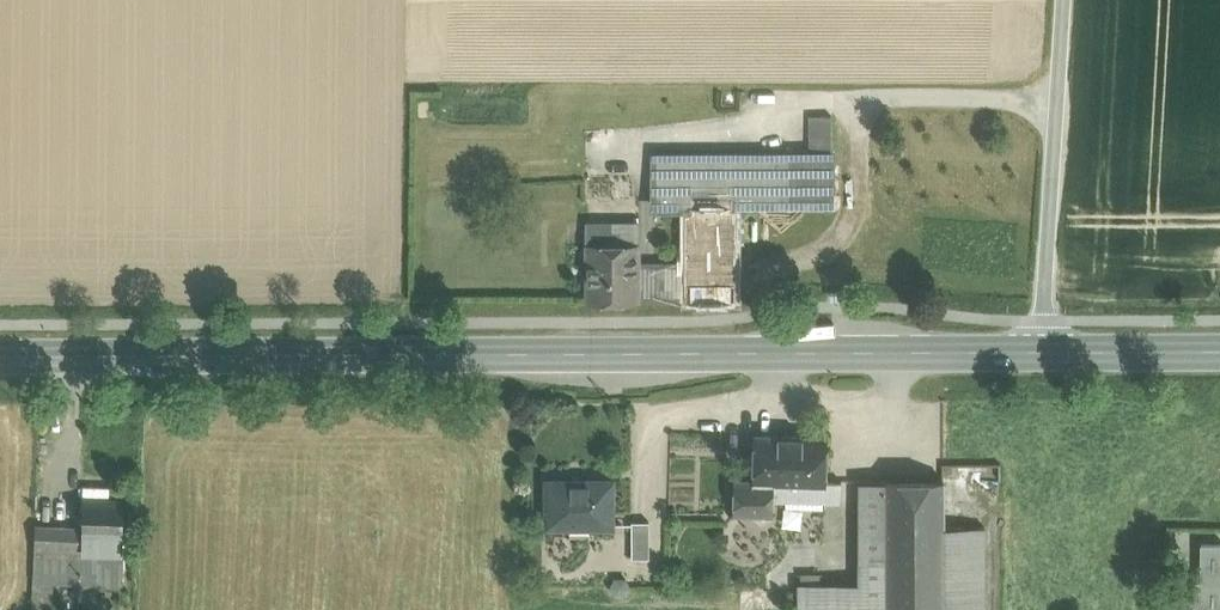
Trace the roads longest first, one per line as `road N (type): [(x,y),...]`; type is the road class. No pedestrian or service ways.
road 1 (primary): [(0,355),(1047,351)]
road 2 (tertiary): [(1047,351),(1064,0)]
road 3 (primary): [(1047,351),(1219,350)]

